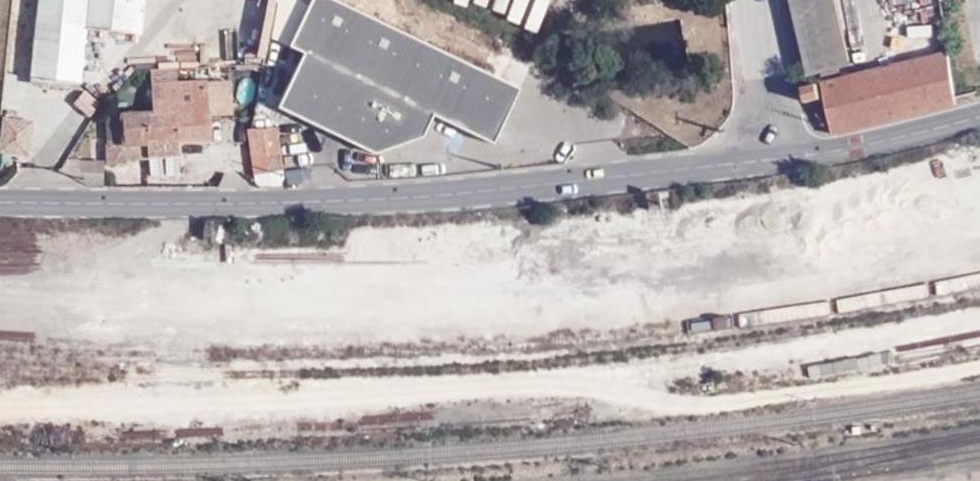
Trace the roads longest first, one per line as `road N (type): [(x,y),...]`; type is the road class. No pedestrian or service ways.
road 1 (tertiary): [(0,203),(437,198),(775,158),(979,116)]

